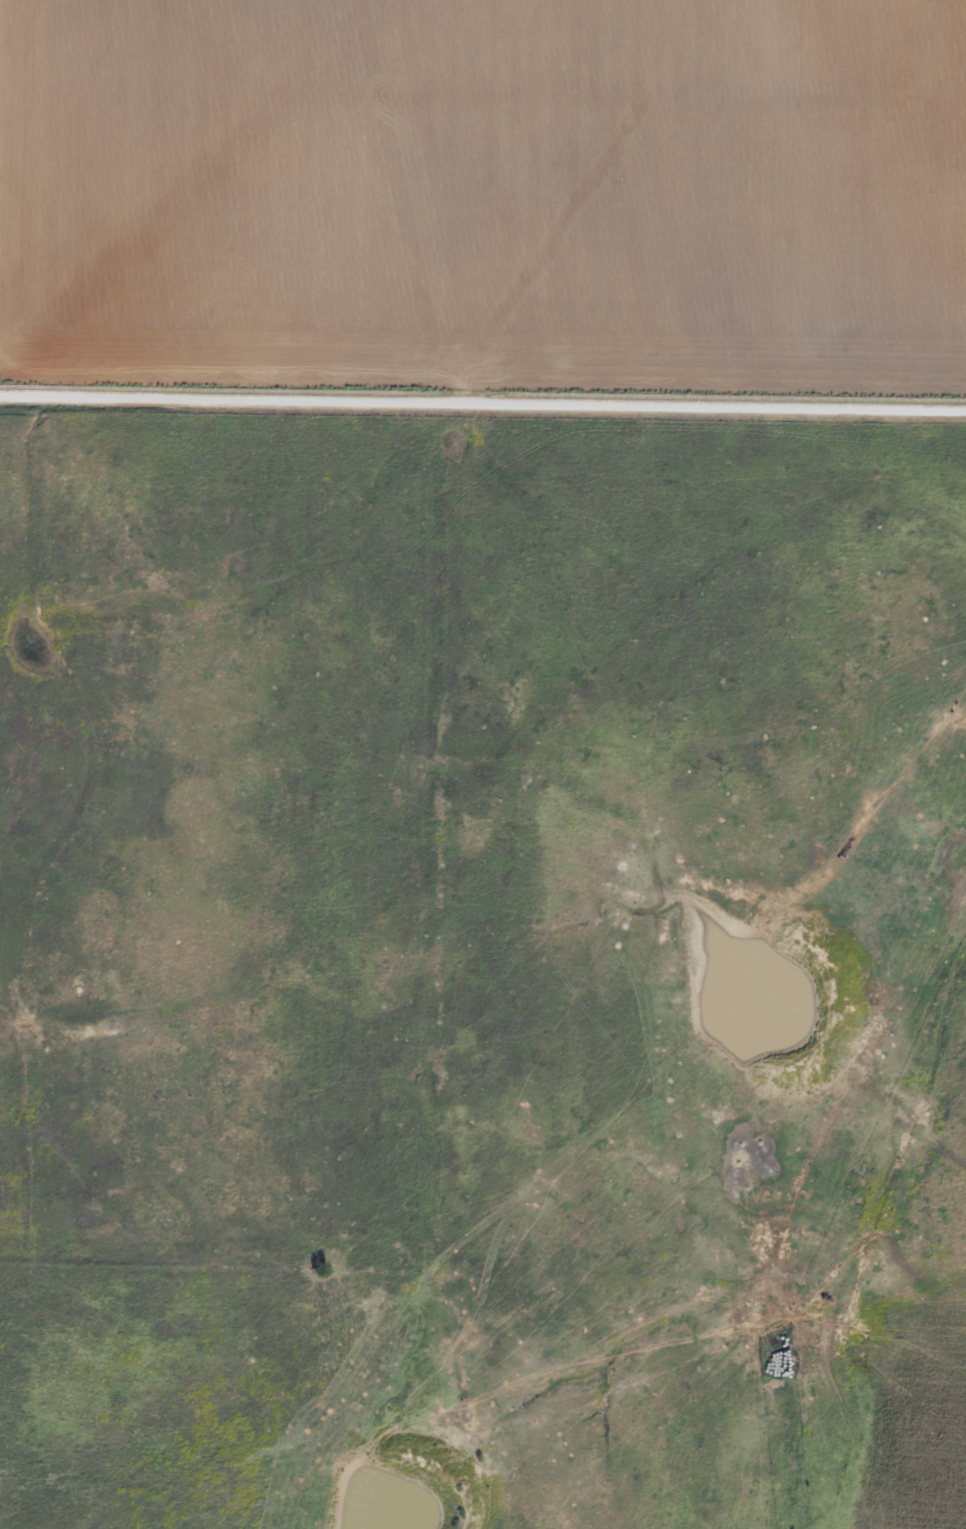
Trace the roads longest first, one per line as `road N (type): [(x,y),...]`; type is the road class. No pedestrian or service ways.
road 1 (residential): [(965,408),(0,393)]

